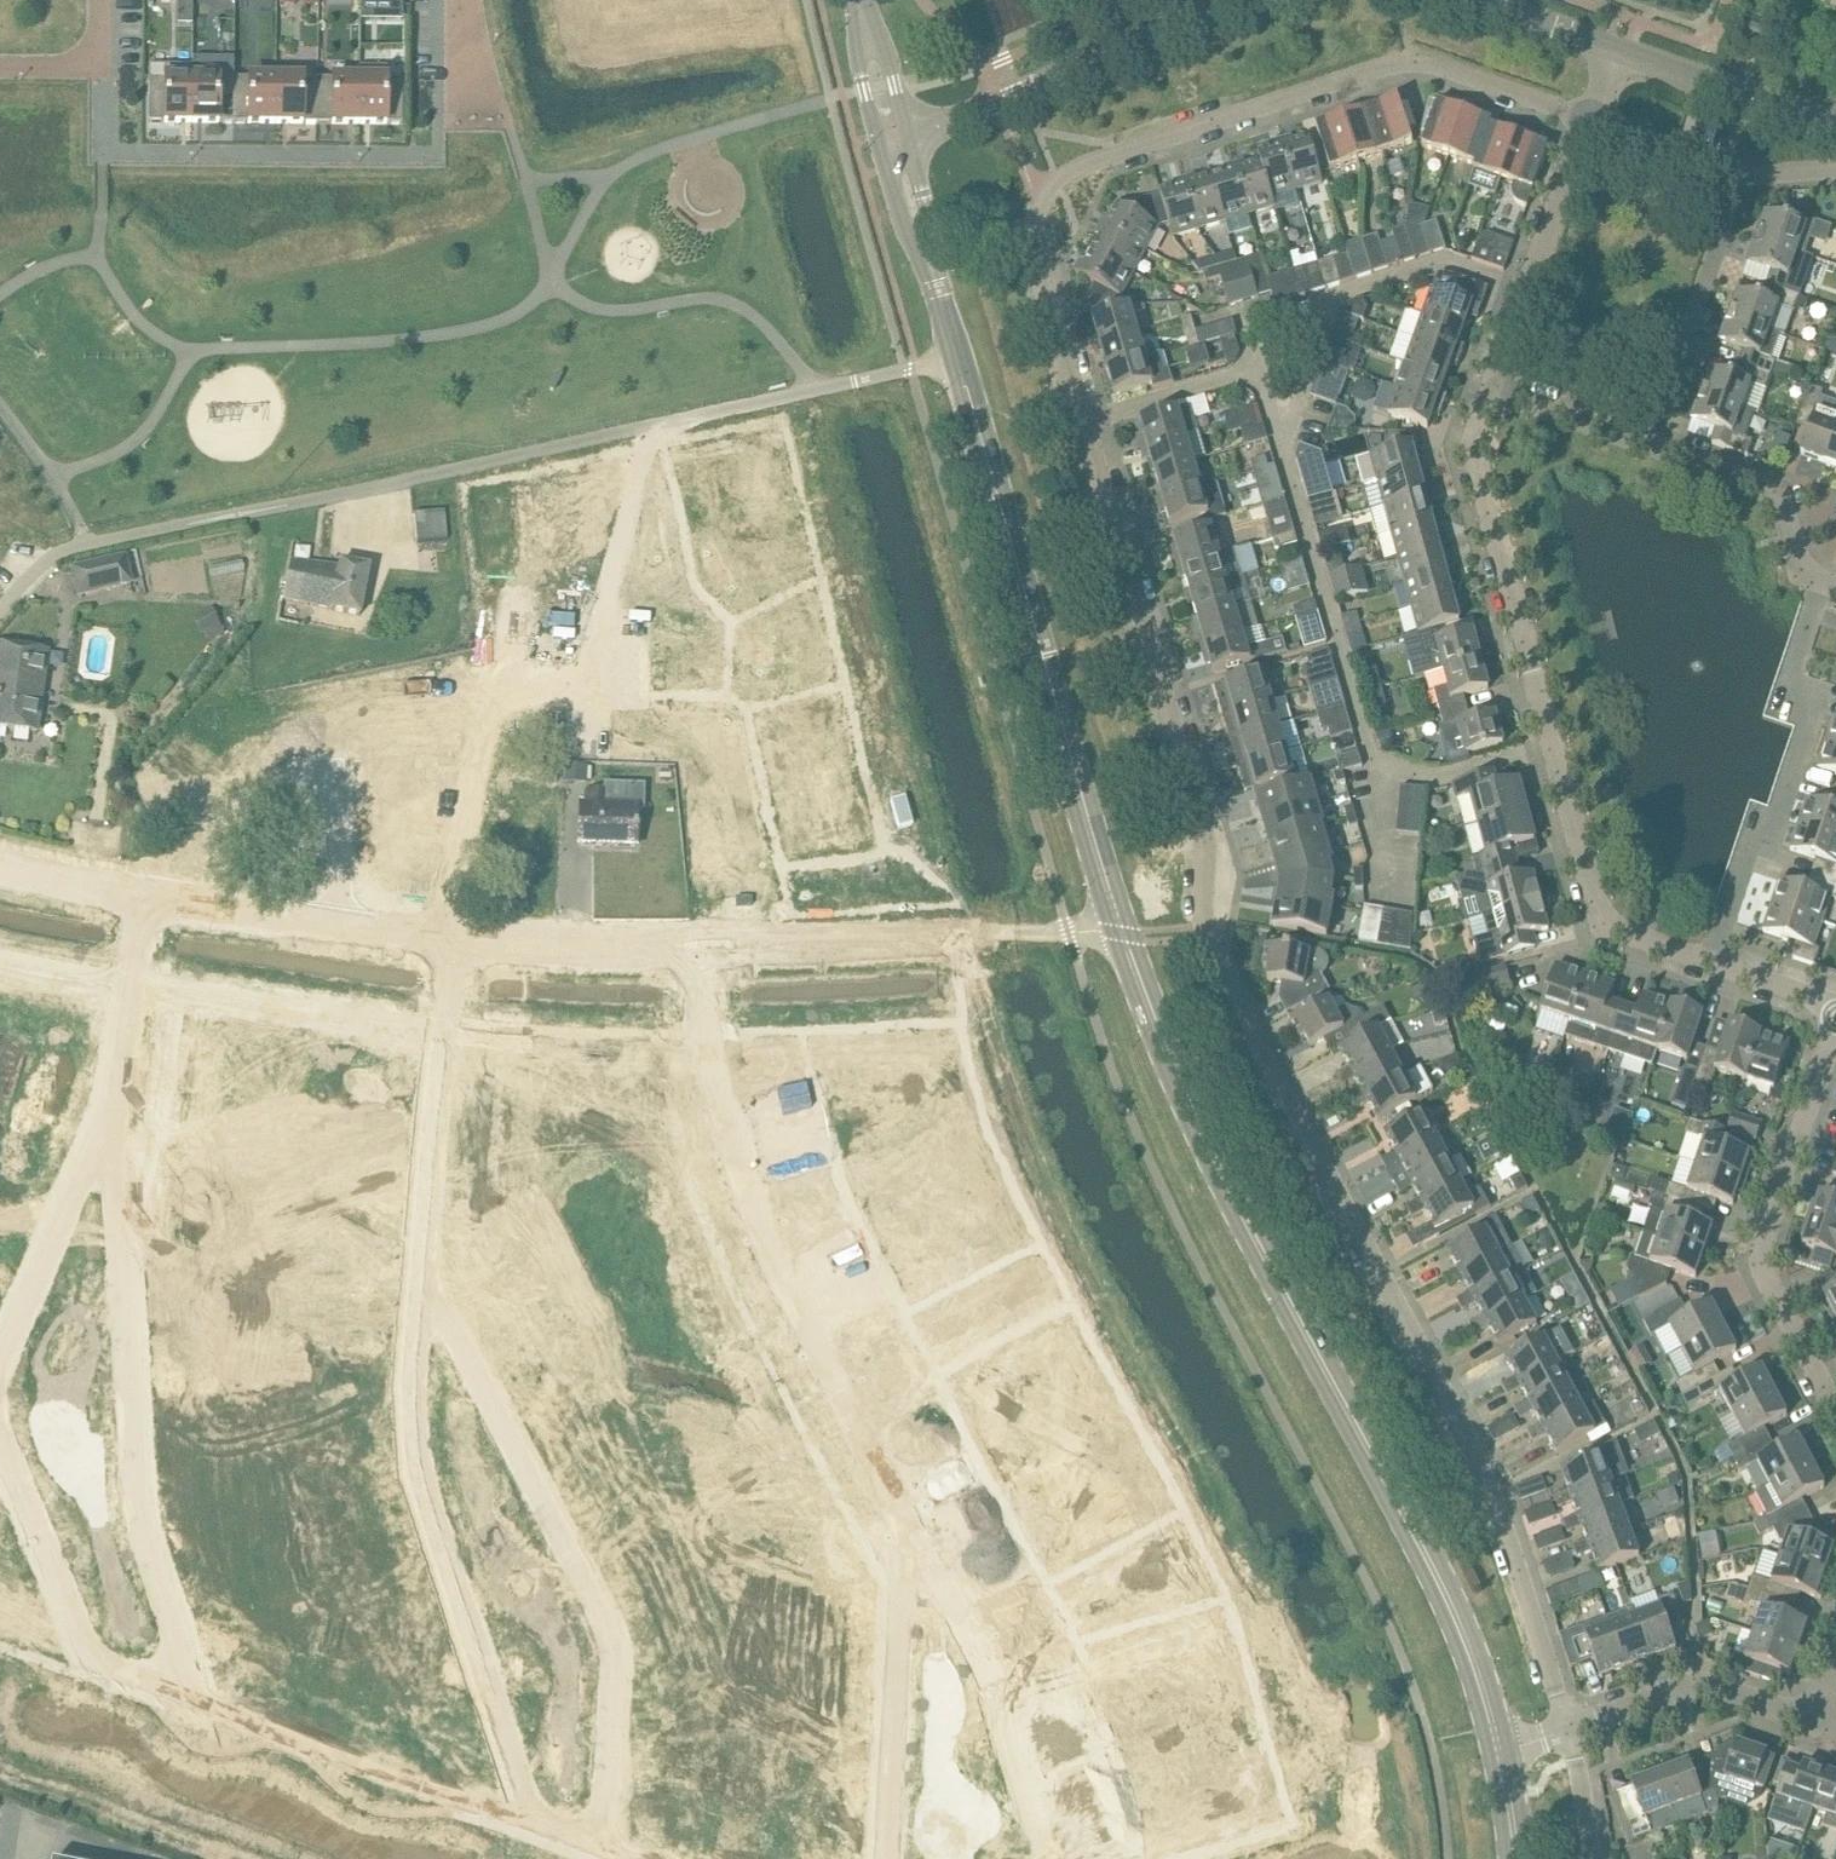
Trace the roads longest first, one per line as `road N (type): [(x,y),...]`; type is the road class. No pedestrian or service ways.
road 1 (residential): [(1569,1728),(1470,1444),(1204,936),(1205,826),(1033,242),(1041,205),(1075,164),(1413,57),(1593,118)]
road 2 (residential): [(112,1129),(126,1226),(133,1502),(188,1690),(82,1659),(0,1430)]
road 3 (unknown): [(971,930),(979,1014),(1034,1162),(1242,1556),(1328,1764)]
road 4 (tertiary): [(1501,1750),(1459,1622),(1226,1176),(1125,933)]
road 5 (unclassified): [(0,610),(48,563),(88,541),(657,425)]
road 6 (residential): [(1495,386),(1472,448),(1596,906),(1616,929),(1711,962)]
road 7 (unclassified): [(689,929),(711,1096),(742,1194),(916,1554)]
road 8 (residential): [(530,1822),(604,1839),(613,1652),(470,1360),(425,1297)]
road 9 (residential): [(425,1297),(410,1347),(423,1508),(530,1822)]
road 10 (unclassified): [(1125,933),(689,929)]
road 11 (residential): [(1711,962),(1749,856),(1777,828),(1814,713),(1793,672),(1823,580)]
road 12 (residential): [(1835,1408),(1764,1268),(1760,1244),(1835,1022)]
road 13 (residential): [(425,1297),(455,923)]
road 14 (residential): [(910,136),(1231,0)]
road 15 (unclassified): [(657,425),(960,360)]
road 16 (unclassified): [(886,1858),(900,1583),(916,1554)]
road 17 (tertiary): [(960,360),(1041,656)]
road 18 (unclassified): [(455,923),(152,879)]
road 19 (residential): [(657,425),(583,720)]
road 20 (tertiary): [(1125,933),(1041,656)]
road 21 (residential): [(1593,118),(1495,386)]
road 22 (residential): [(1745,175),(1651,439)]
road 23 (residential): [(1569,1728),(1704,1686),(1813,1718)]
road 24 (residential): [(152,879),(112,1129)]
road 25 (residential): [(1651,439),(1776,490),(1802,571),(1823,580)]
road 26 (unclassified): [(689,929),(455,923)]
road 27 (residential): [(1616,47),(1835,124)]
road 28 (residential): [(0,1360),(91,1153)]
road 29 (residential): [(992,1683),(1033,1858)]
road 30 (residential): [(1495,386),(1651,439)]
road 31 (residential): [(1593,118),(1745,175)]
road 32 (unclassified): [(152,879),(0,849)]
road 33 (unclassified): [(916,1554),(992,1683)]
road 34 (residential): [(1483,0),(1616,47)]
road 35 (tertiary): [(862,15),(860,59),(884,146)]
road 36 (residential): [(1589,1858),(1569,1728)]
road 37 (residential): [(1711,962),(1835,1005)]
road 38 (tertiary): [(910,136),(888,59),(862,15)]
road 39 (tertiary): [(923,235),(960,360)]

